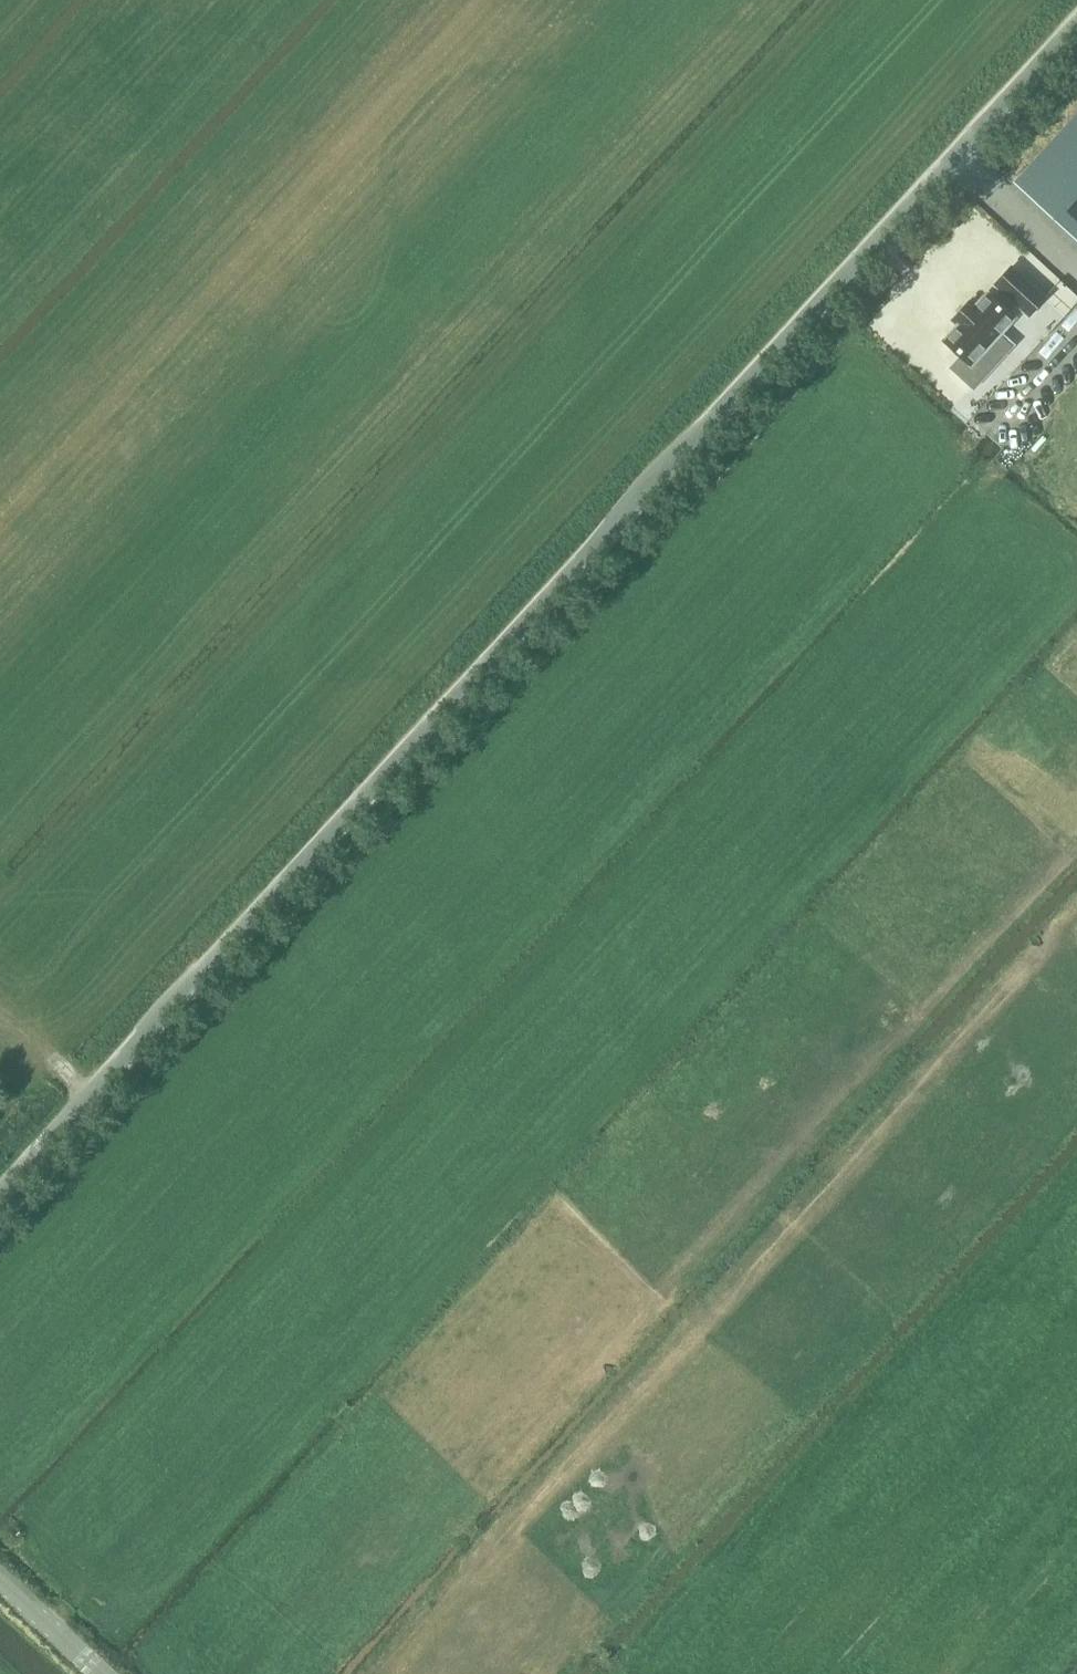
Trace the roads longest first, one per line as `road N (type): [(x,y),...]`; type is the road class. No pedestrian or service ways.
road 1 (unclassified): [(0,1190),(1076,26)]
road 2 (unclassified): [(103,1673),(0,1579)]

